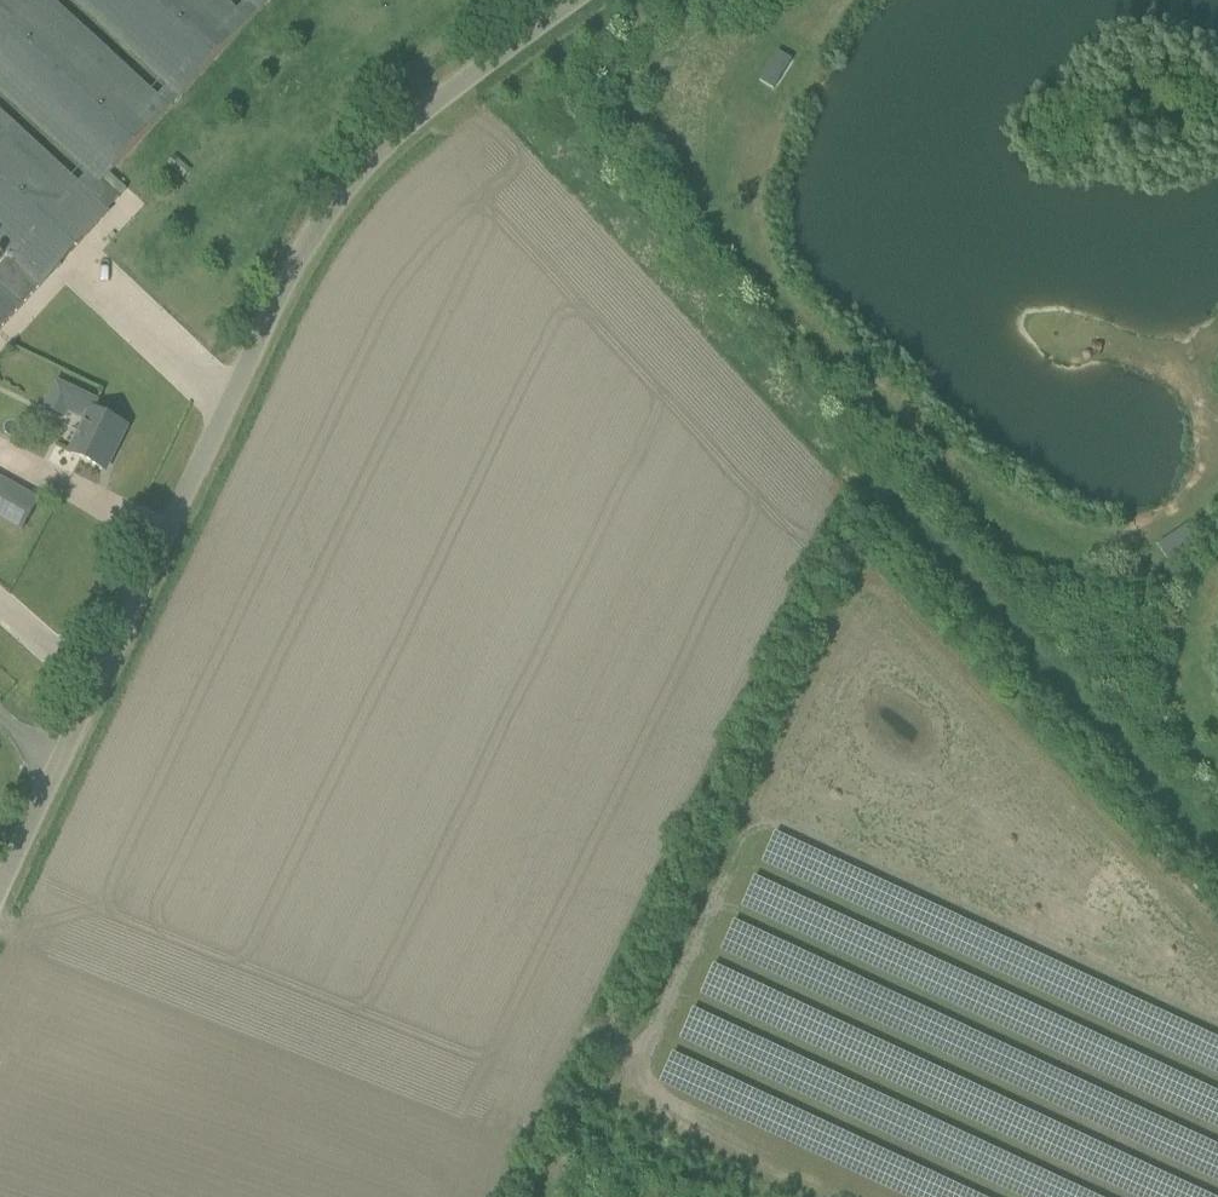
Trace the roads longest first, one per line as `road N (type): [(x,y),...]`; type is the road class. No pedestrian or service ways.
road 1 (unclassified): [(0,887),(280,288),(337,201),(425,115),(579,0)]

